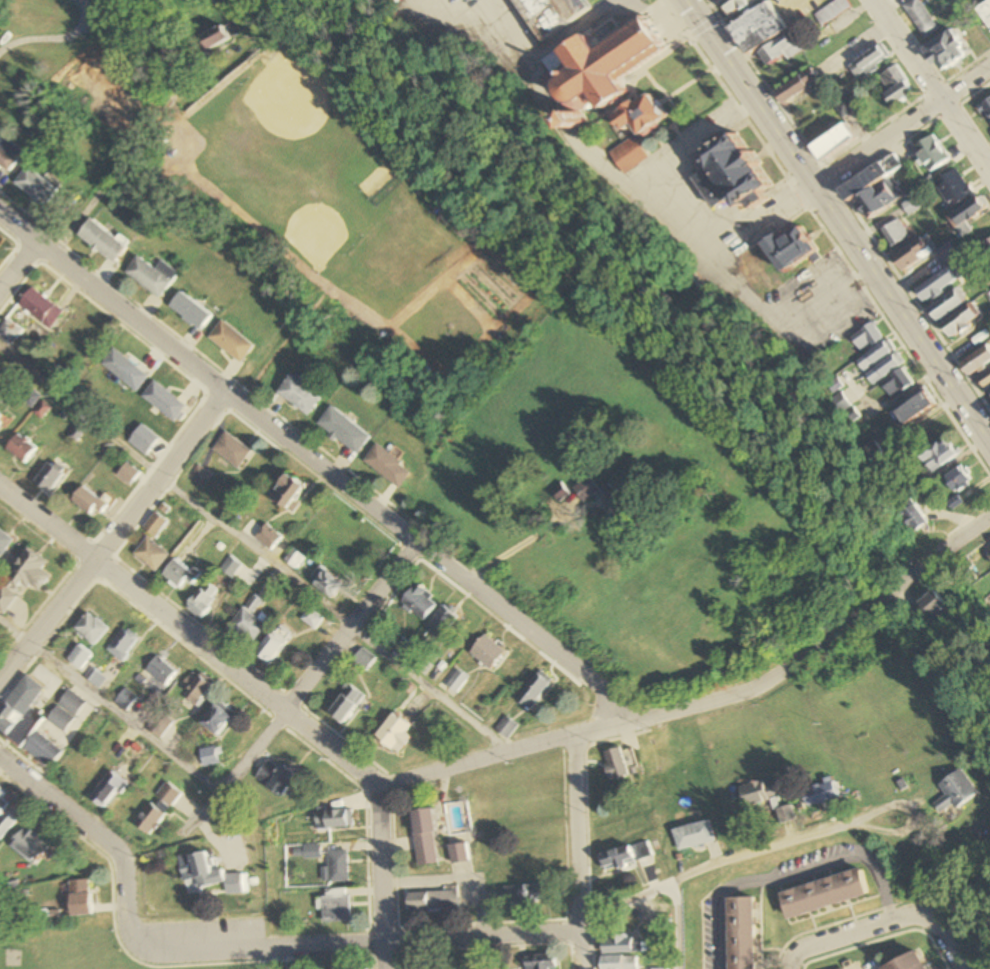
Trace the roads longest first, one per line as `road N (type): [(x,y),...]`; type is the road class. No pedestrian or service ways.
road 1 (residential): [(632,723),(605,691),(0,214)]
road 2 (residential): [(386,968),(383,789),(0,485)]
road 3 (residential): [(989,532),(748,693),(383,789)]
road 4 (primary): [(989,444),(689,0)]
road 5 (residential): [(147,953),(584,931)]
road 6 (residential): [(225,392),(0,683)]
road 7 (residential): [(416,543),(218,795)]
road 8 (residential): [(147,953),(131,940),(114,855),(0,761)]
road 9 (residential): [(819,192),(989,75)]
road 10 (residential): [(965,968),(942,927),(926,917),(794,957)]
road 11 (residential): [(989,166),(875,0)]
road 12 (residential): [(584,931),(575,736)]

